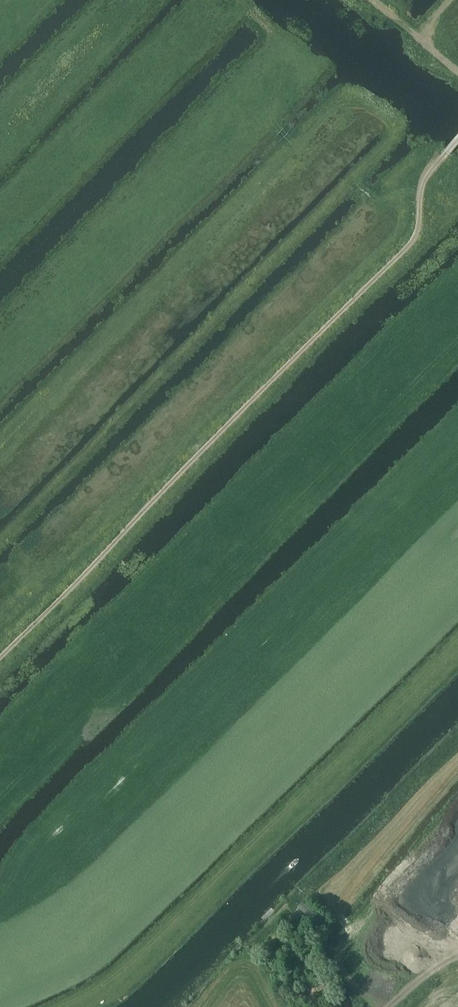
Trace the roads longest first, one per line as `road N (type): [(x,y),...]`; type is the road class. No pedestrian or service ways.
road 1 (track): [(0,658),(411,247),(423,180),(457,138)]

